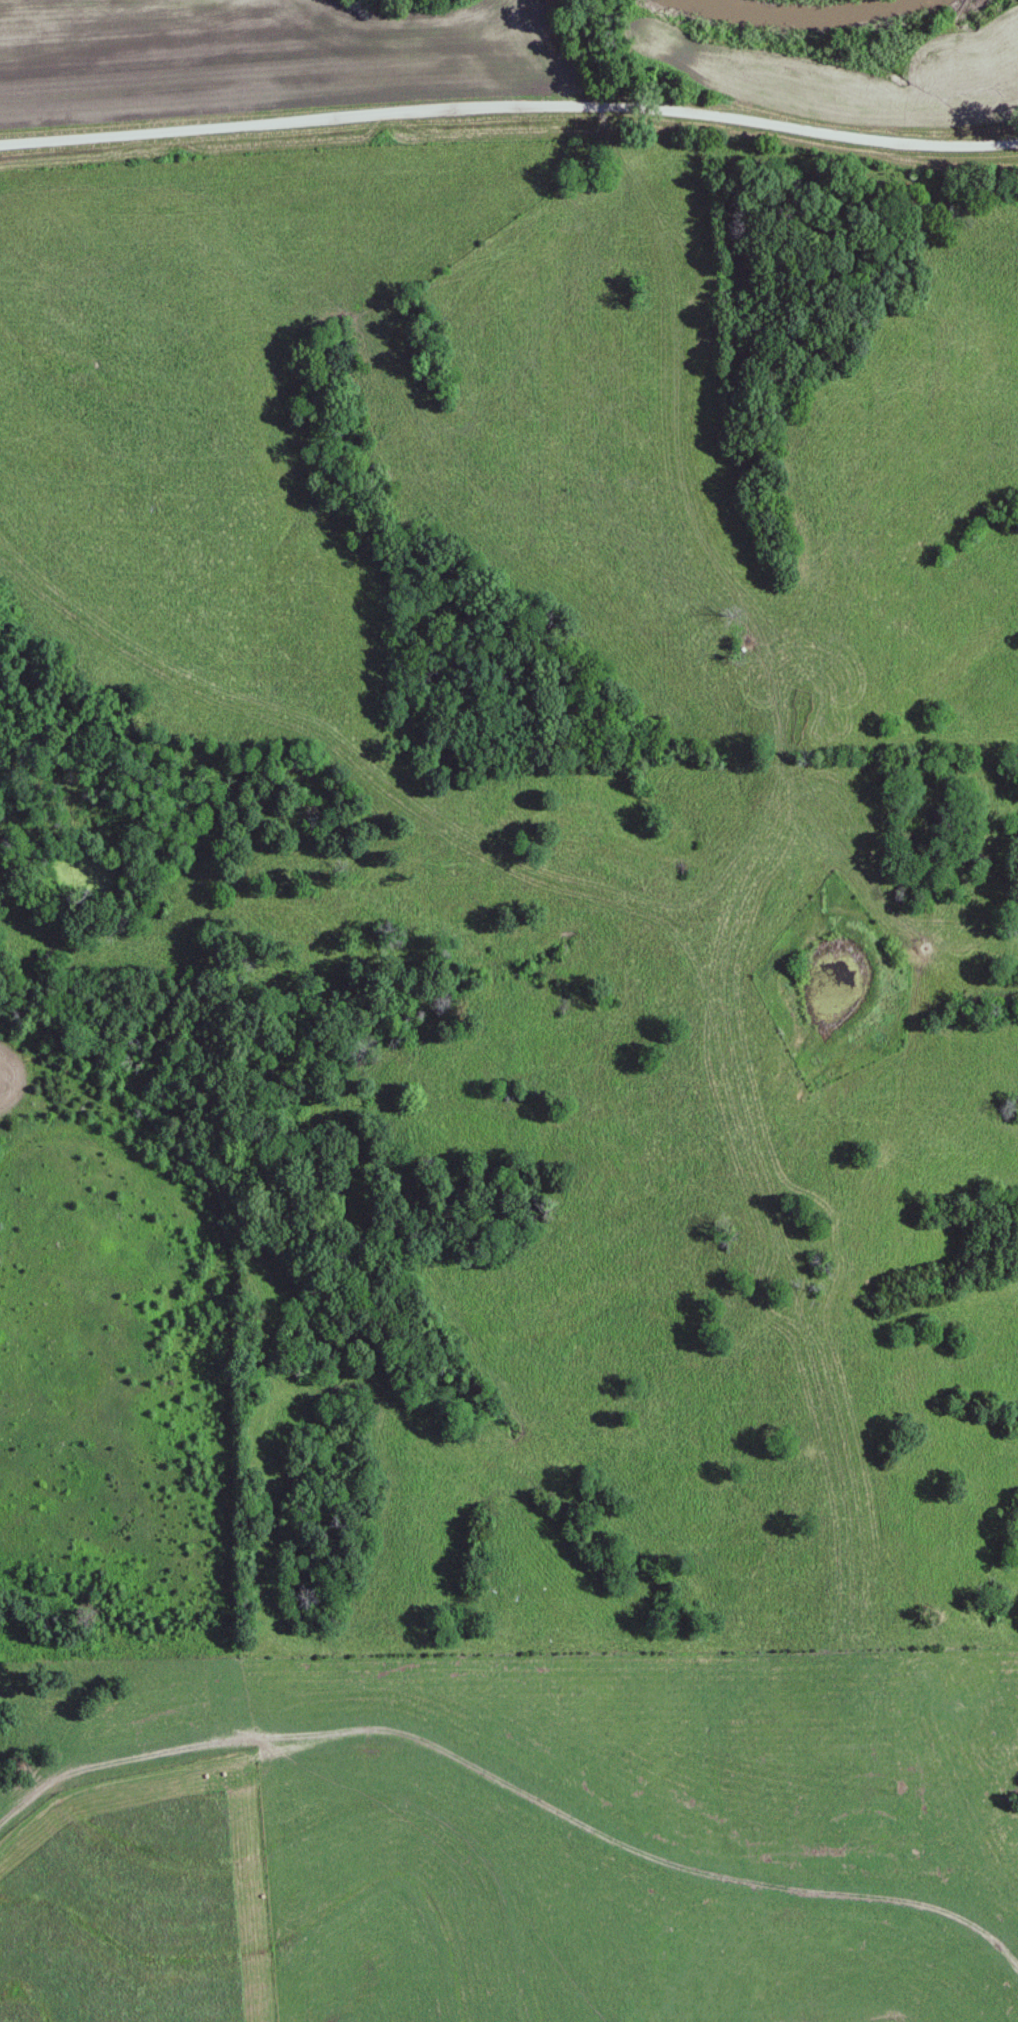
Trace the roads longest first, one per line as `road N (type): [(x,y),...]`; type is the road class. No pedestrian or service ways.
road 1 (residential): [(0,142),(606,104),(680,106),(894,142),(1017,140)]
road 2 (track): [(940,2021),(923,2011),(862,2003),(779,2021)]

